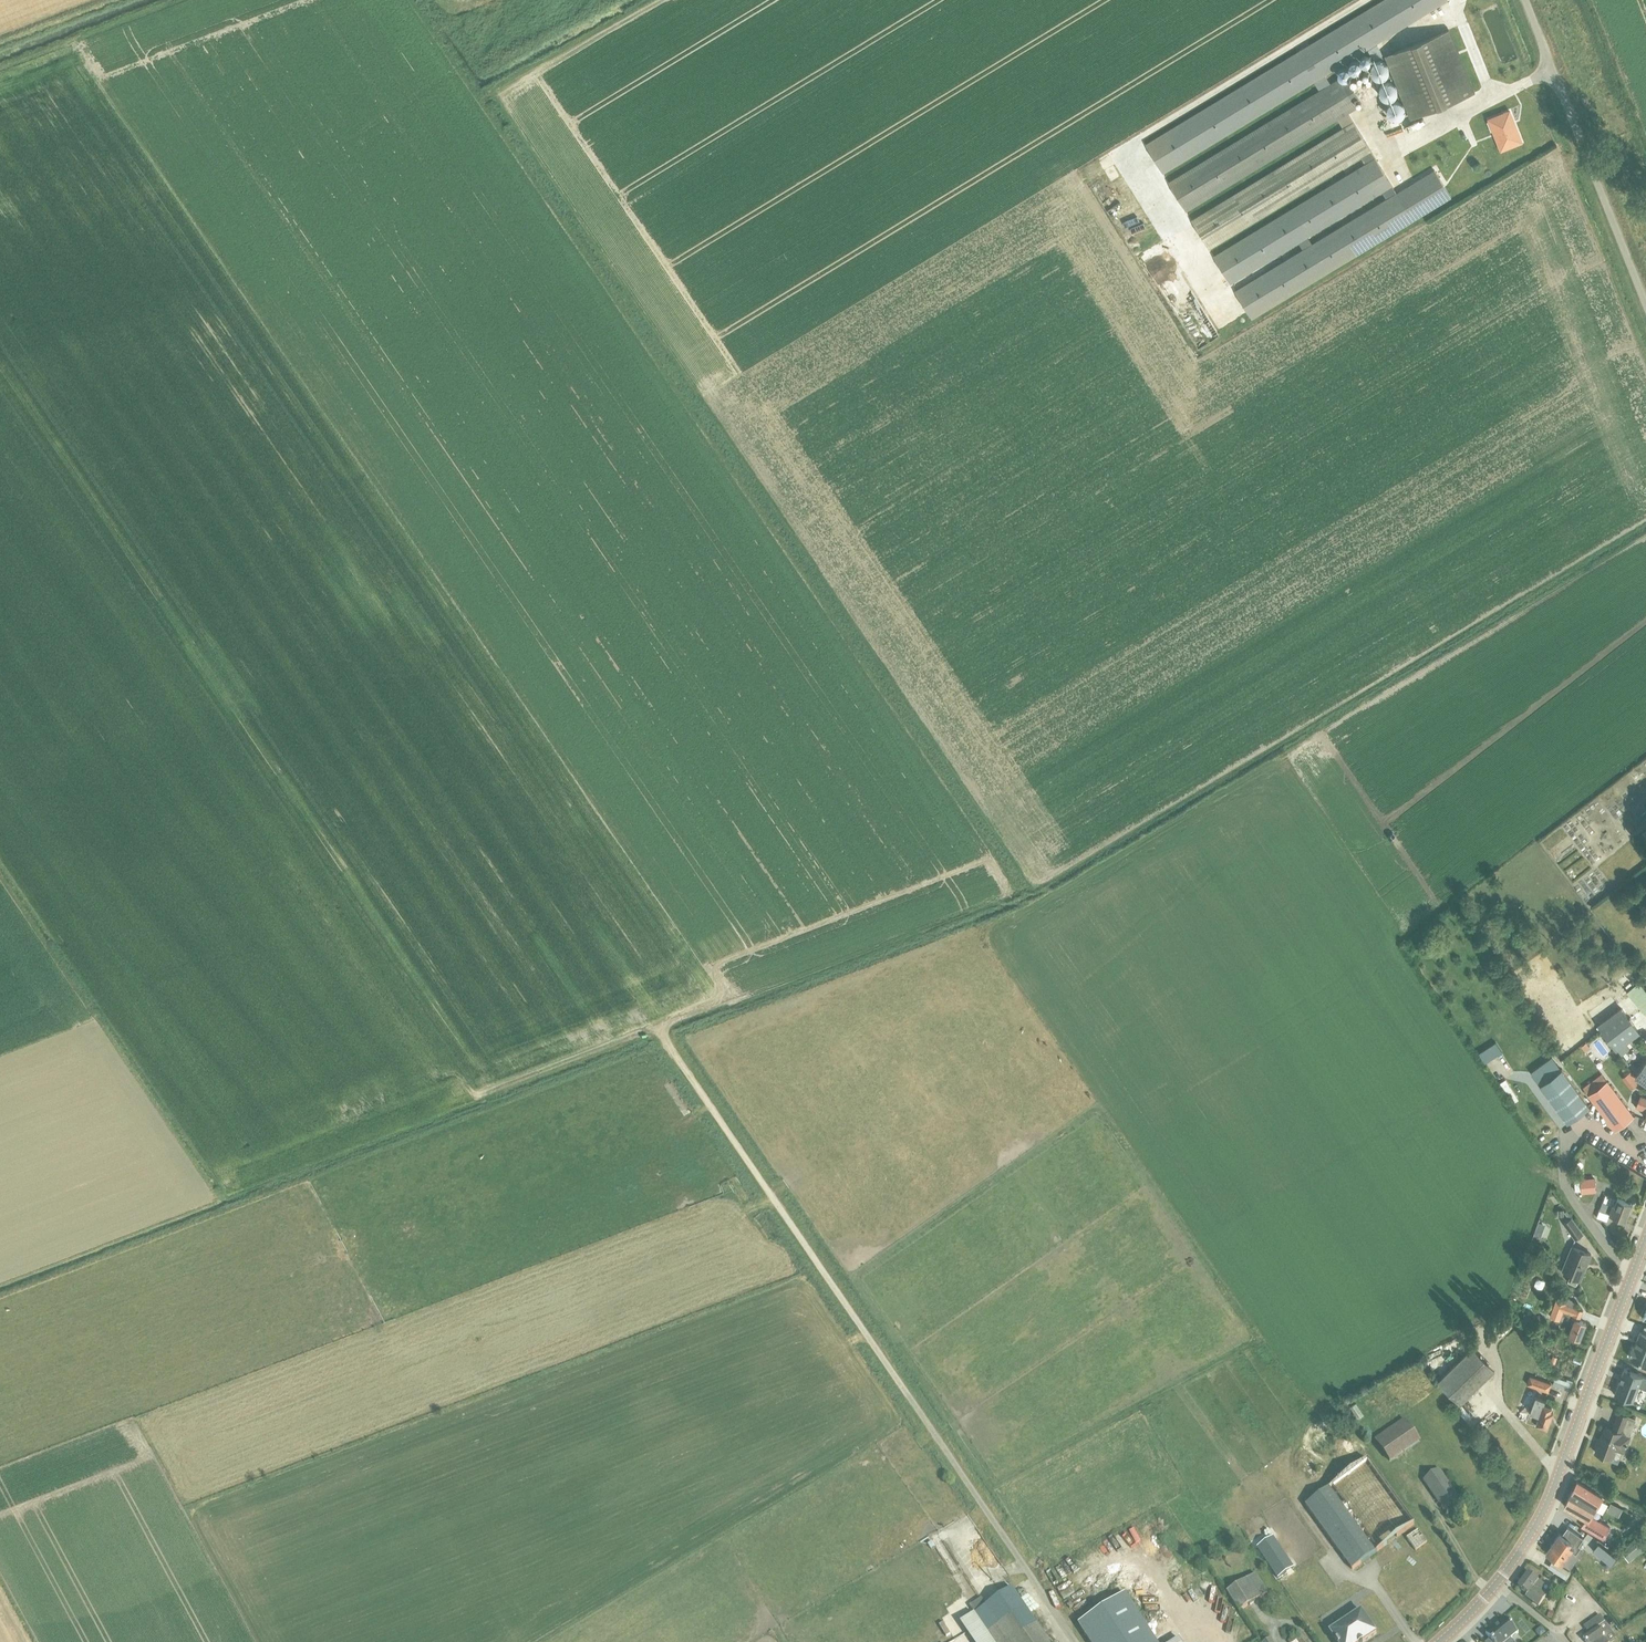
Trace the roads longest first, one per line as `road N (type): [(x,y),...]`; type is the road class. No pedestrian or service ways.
road 1 (track): [(1066,1627),(662,1032)]
road 2 (unclassified): [(1645,304),(1525,0)]
road 3 (tertiary): [(1562,1472),(1645,1246)]
road 4 (tertiary): [(1497,1585),(1562,1472)]

